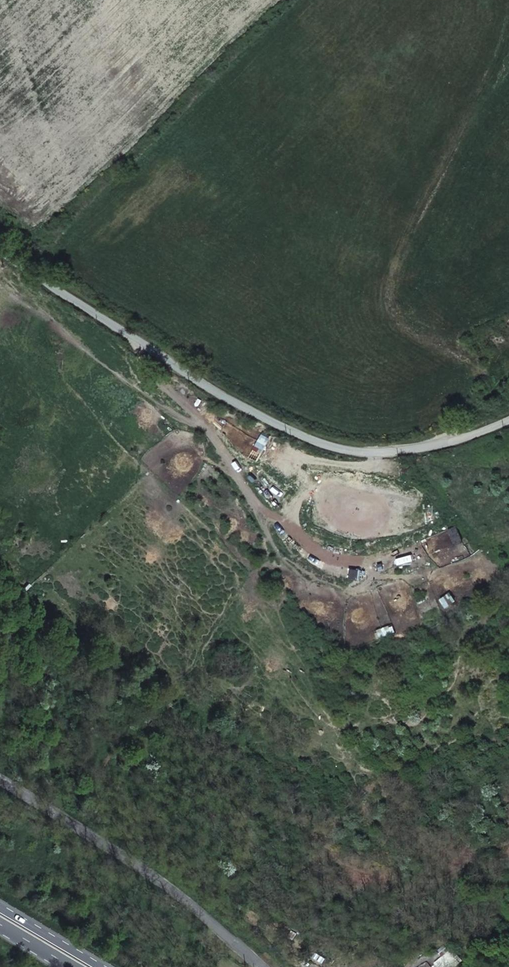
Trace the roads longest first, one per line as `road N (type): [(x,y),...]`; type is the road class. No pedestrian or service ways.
road 1 (unclassified): [(0,251),(288,430),(352,451),(421,448),(508,418)]
road 2 (track): [(139,343),(161,388),(195,408),(269,517),(315,550),(356,563),(412,551)]
road 3 (unclassified): [(269,966),(119,842),(0,778)]
road 4 (track): [(289,531),(313,464),(394,470)]

